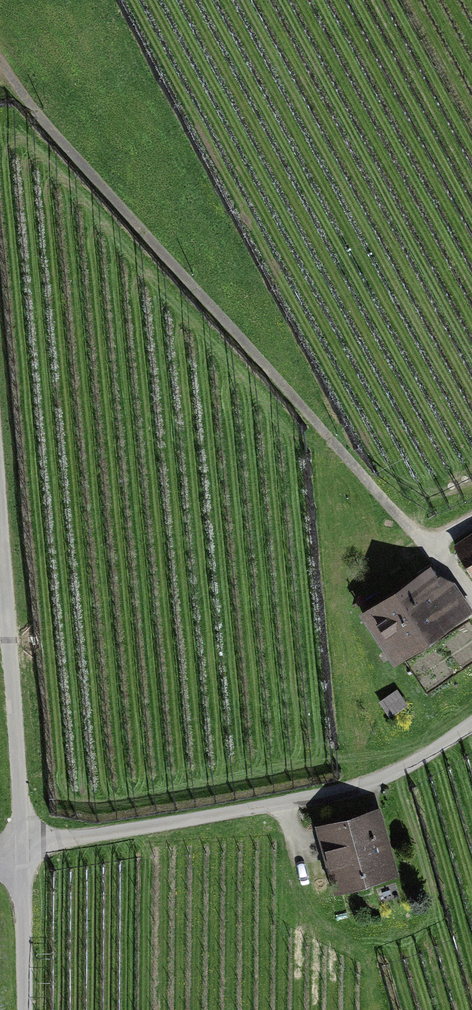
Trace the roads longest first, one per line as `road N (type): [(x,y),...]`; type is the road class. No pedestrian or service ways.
road 1 (track): [(471,586),(0,66)]
road 2 (unclassified): [(0,509),(29,844),(24,1009)]

